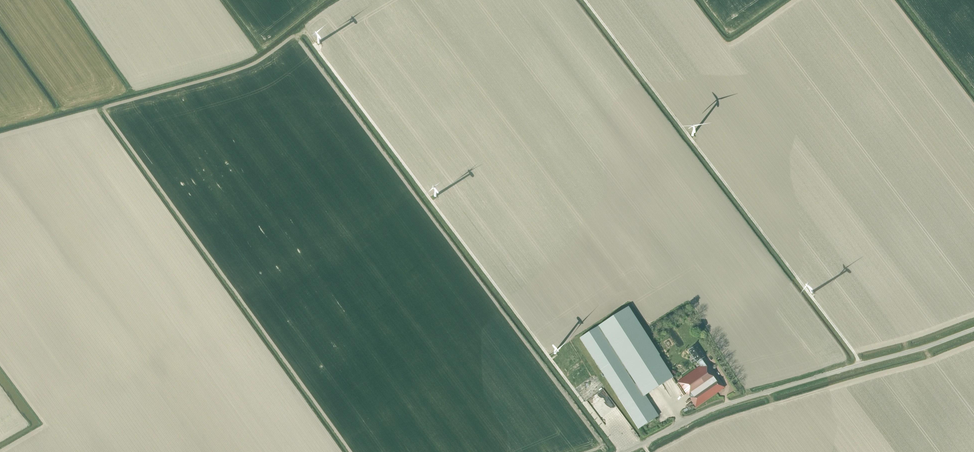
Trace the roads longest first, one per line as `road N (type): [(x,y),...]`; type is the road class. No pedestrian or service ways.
road 1 (unclassified): [(625,451),(728,404),(973,329)]

